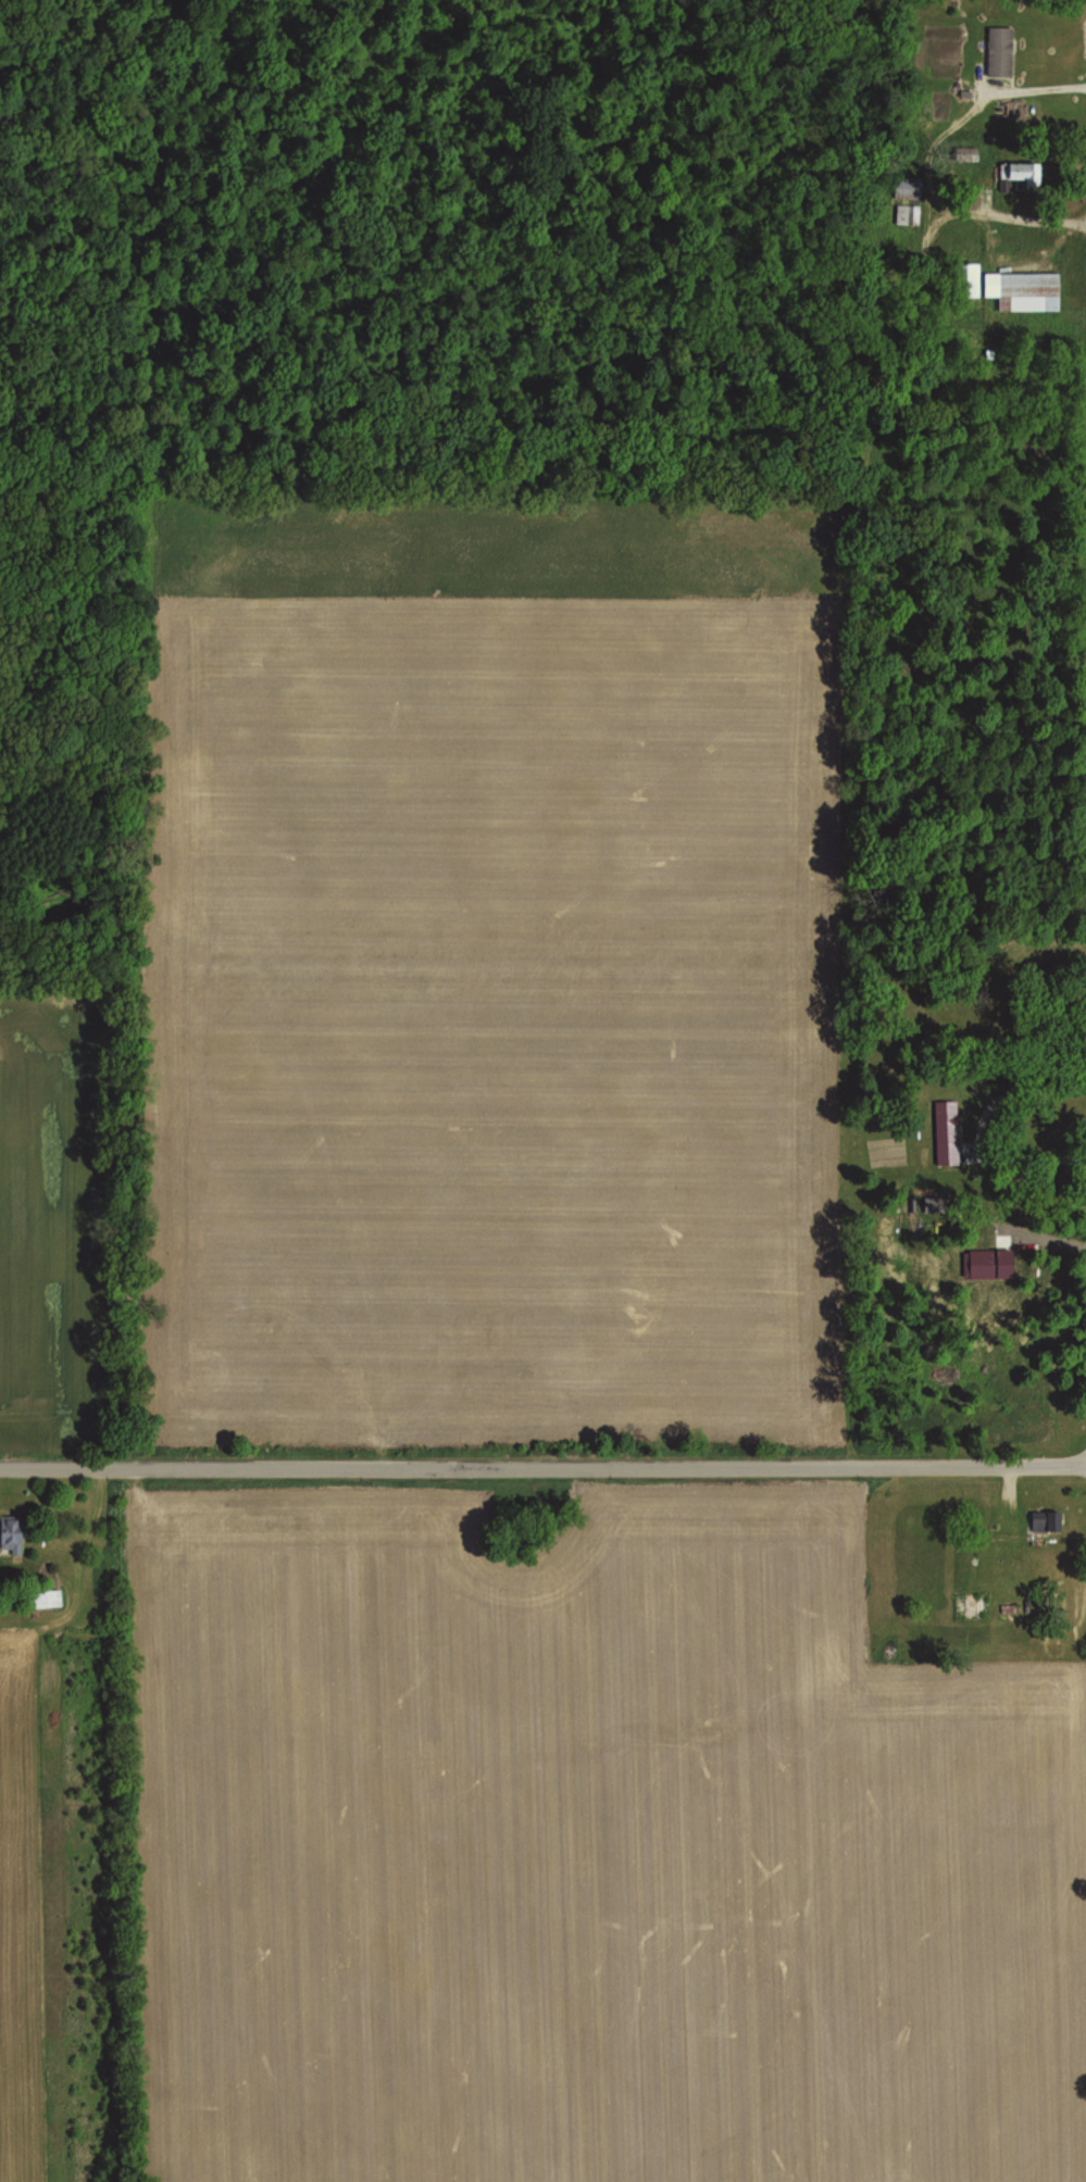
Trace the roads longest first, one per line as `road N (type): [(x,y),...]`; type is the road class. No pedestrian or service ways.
road 1 (residential): [(0,1466),(1085,1462)]

